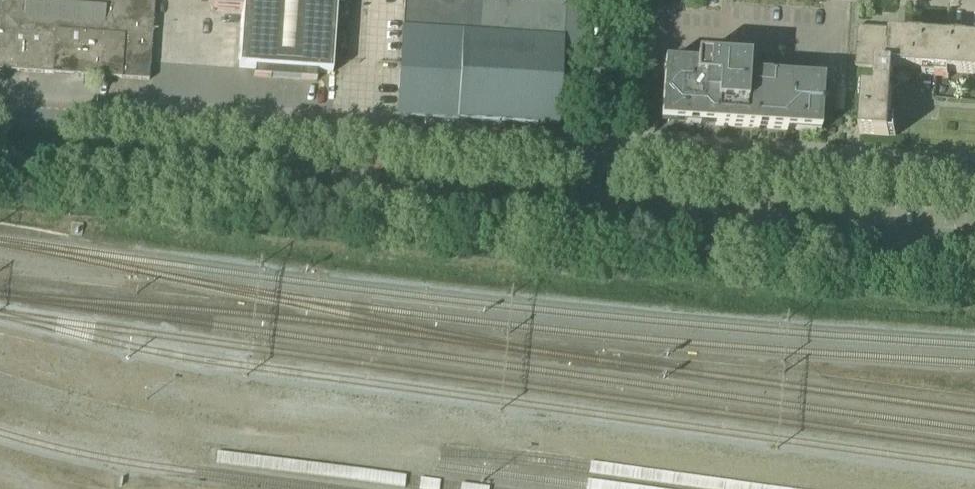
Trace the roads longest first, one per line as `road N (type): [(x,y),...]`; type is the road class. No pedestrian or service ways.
road 1 (unclassified): [(589,152),(0,106)]
road 2 (unclassified): [(974,183),(589,152)]
road 3 (unclassified): [(589,152),(602,106),(609,0)]

